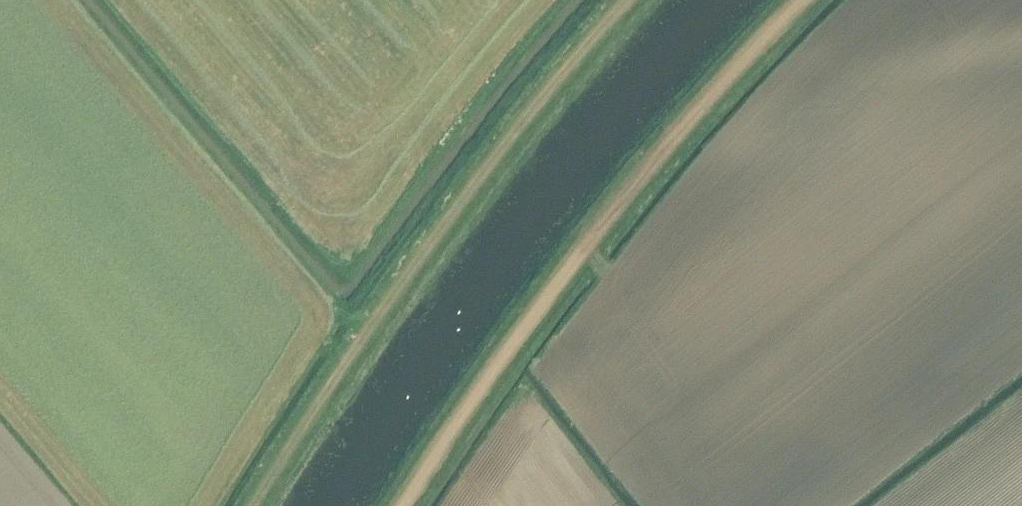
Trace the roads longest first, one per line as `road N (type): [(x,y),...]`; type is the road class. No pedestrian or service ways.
road 1 (track): [(801,0),(596,232),(401,505)]

